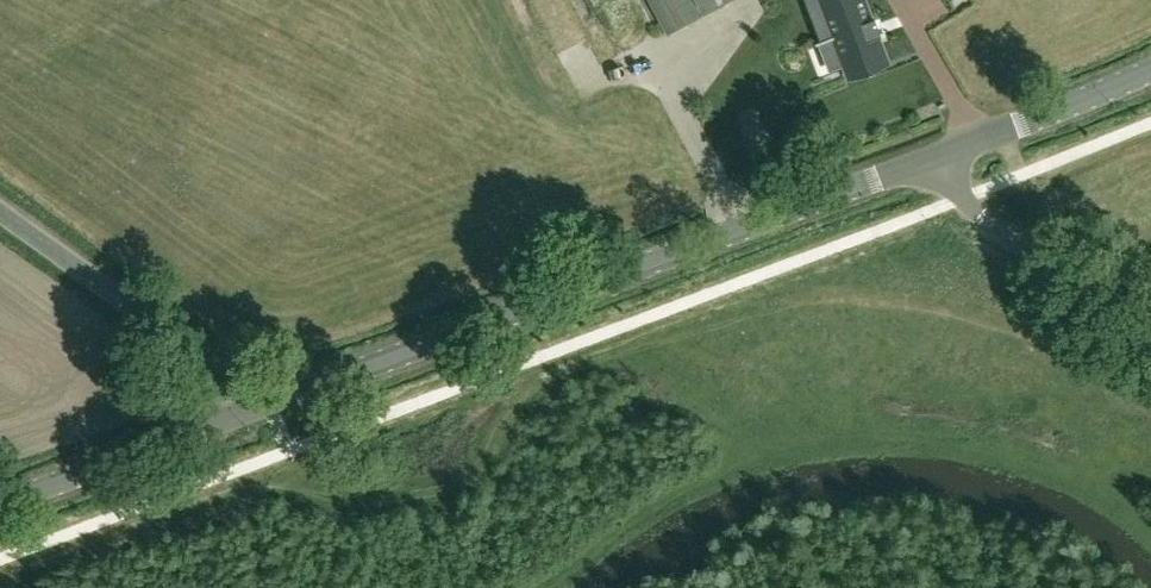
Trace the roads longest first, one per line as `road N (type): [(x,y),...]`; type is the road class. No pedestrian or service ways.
road 1 (tertiary): [(271,402),(936,159)]
road 2 (unclassified): [(271,402),(0,212)]
road 3 (tertiary): [(0,506),(271,402)]
road 4 (unclassified): [(1150,334),(962,199),(936,159)]
road 5 (tertiary): [(936,159),(1150,72)]

